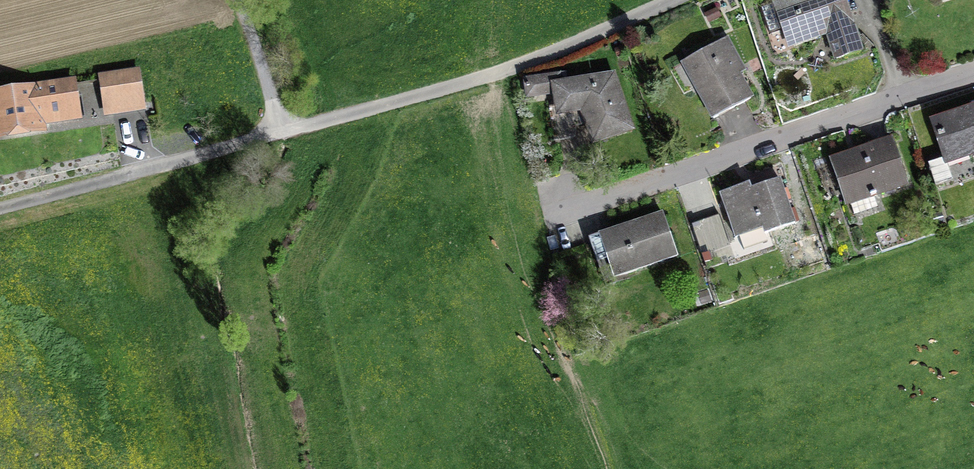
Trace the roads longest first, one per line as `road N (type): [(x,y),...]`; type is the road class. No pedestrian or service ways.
road 1 (unclassified): [(672,0),(507,72),(0,211)]
road 2 (unclassified): [(554,214),(973,72)]
road 3 (track): [(236,0),(286,133)]

